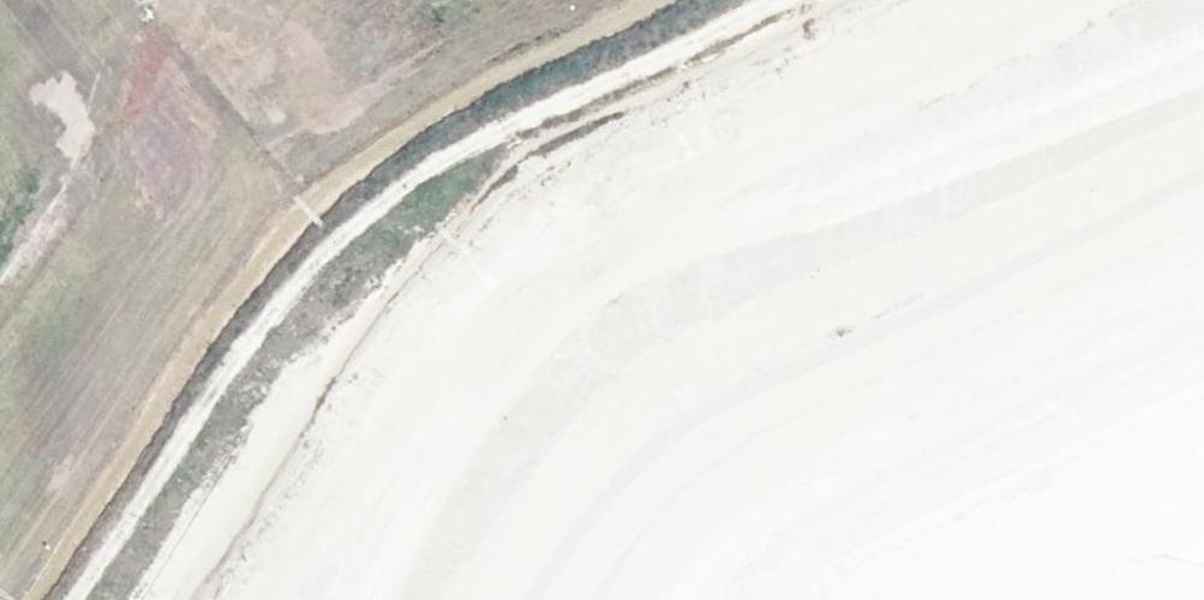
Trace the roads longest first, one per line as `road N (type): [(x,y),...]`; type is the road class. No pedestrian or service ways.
road 1 (track): [(164,599),(289,393),(482,191),(888,0)]

